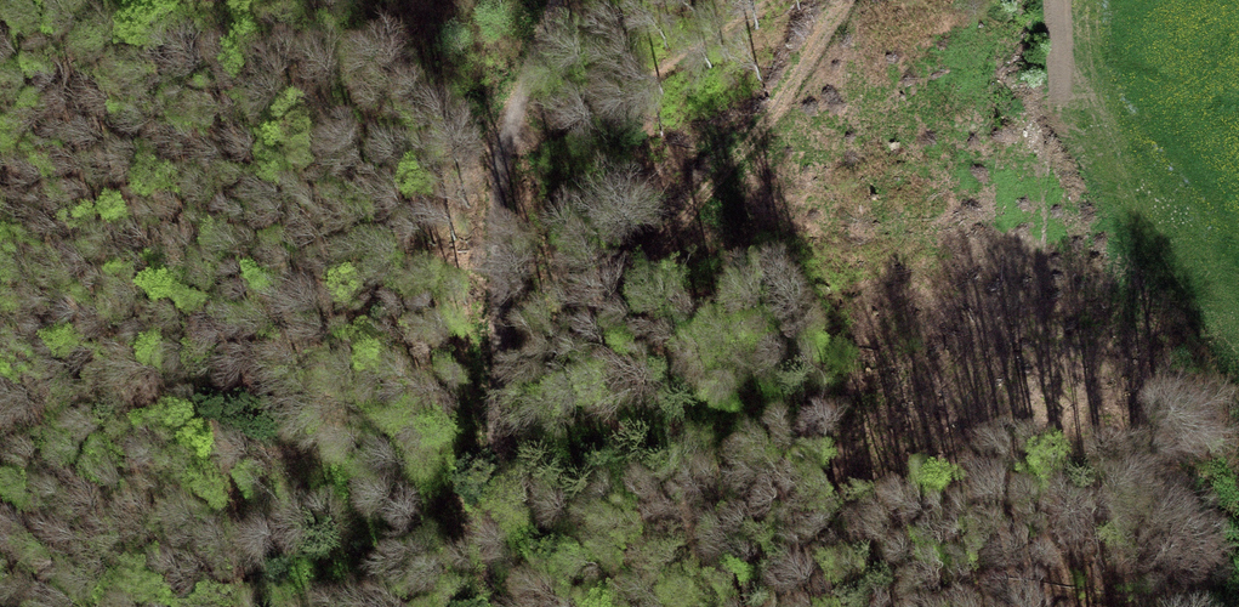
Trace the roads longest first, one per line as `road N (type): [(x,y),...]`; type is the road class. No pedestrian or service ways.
road 1 (track): [(843,0),(776,111),(562,354),(535,409),(493,542),(489,606)]
road 2 (track): [(776,0),(595,117),(560,130),(537,125),(530,104),(554,0)]

